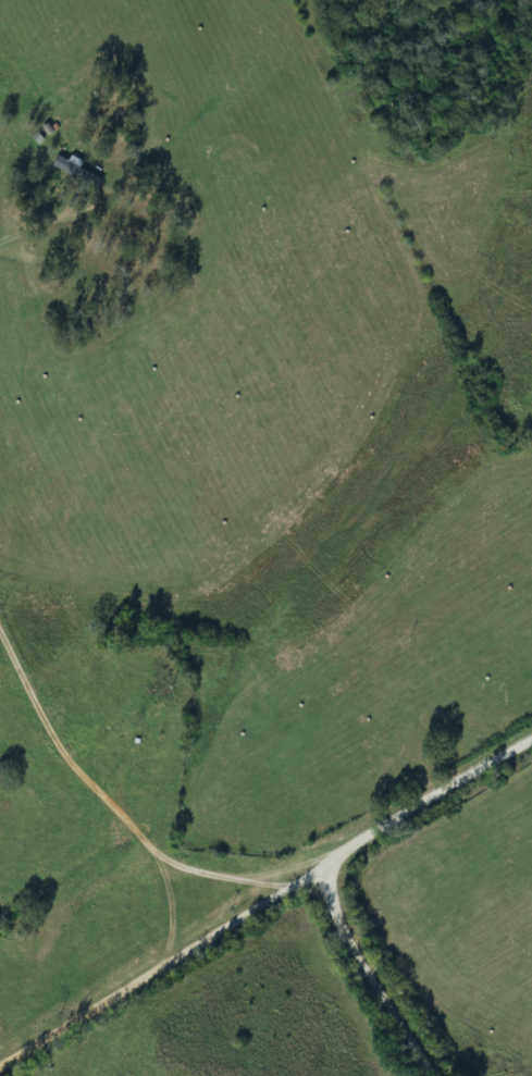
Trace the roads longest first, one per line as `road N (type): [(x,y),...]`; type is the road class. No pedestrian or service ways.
road 1 (residential): [(429,1075),(345,954),(339,916)]

